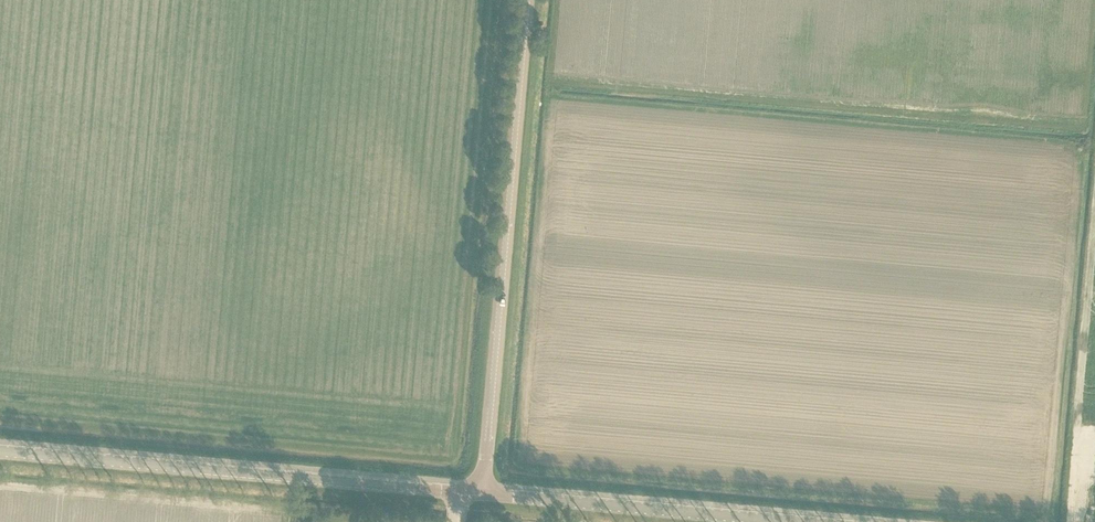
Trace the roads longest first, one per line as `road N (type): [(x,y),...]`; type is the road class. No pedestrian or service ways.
road 1 (tertiary): [(478,495),(525,0)]
road 2 (tertiary): [(478,495),(0,447)]
road 3 (tertiary): [(820,521),(478,495)]

